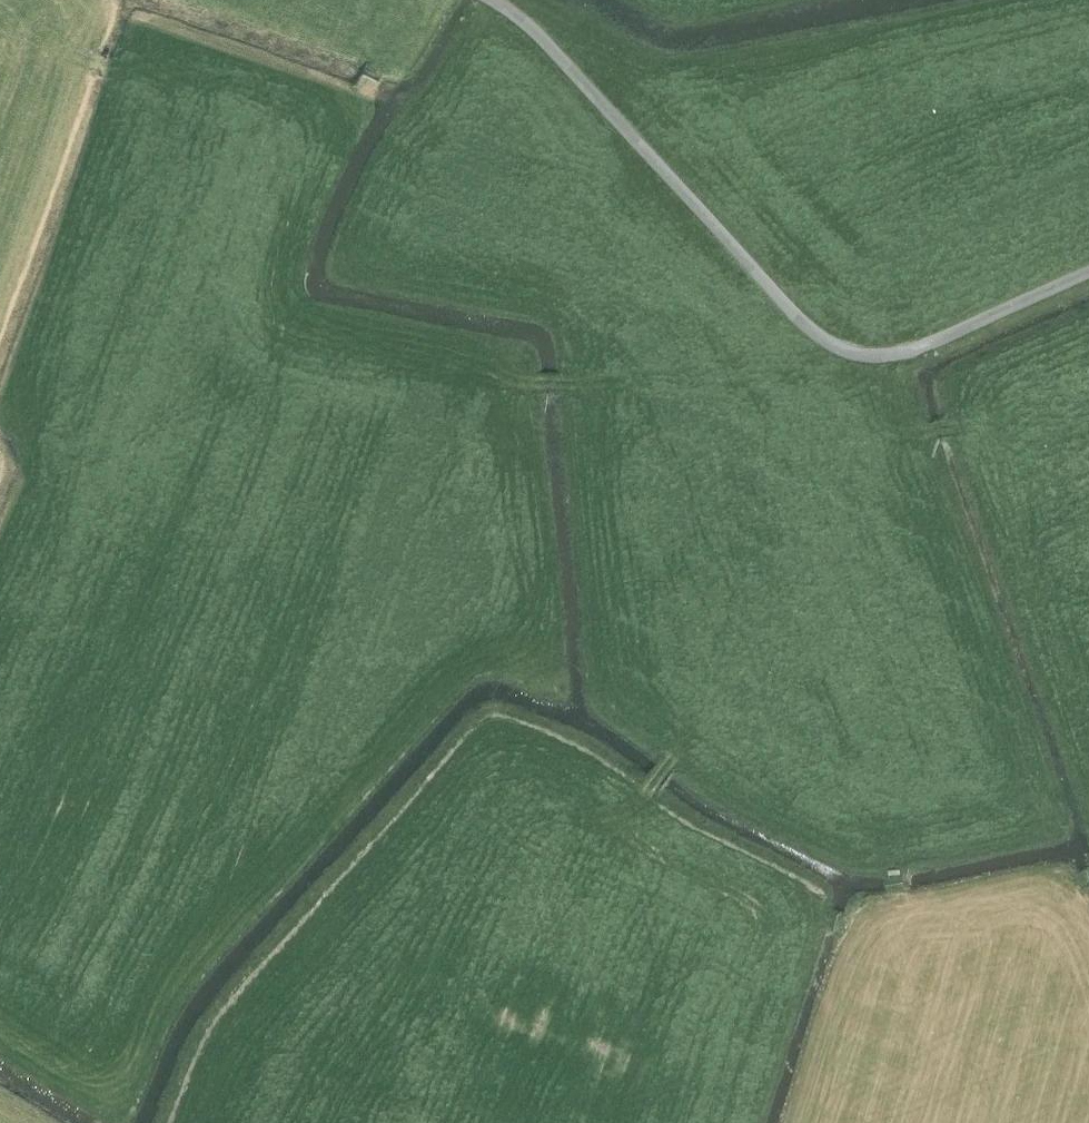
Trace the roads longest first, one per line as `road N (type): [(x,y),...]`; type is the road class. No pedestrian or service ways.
road 1 (unclassified): [(1088,272),(904,352),(872,356),(836,347),(809,328),(524,21),(491,0)]

